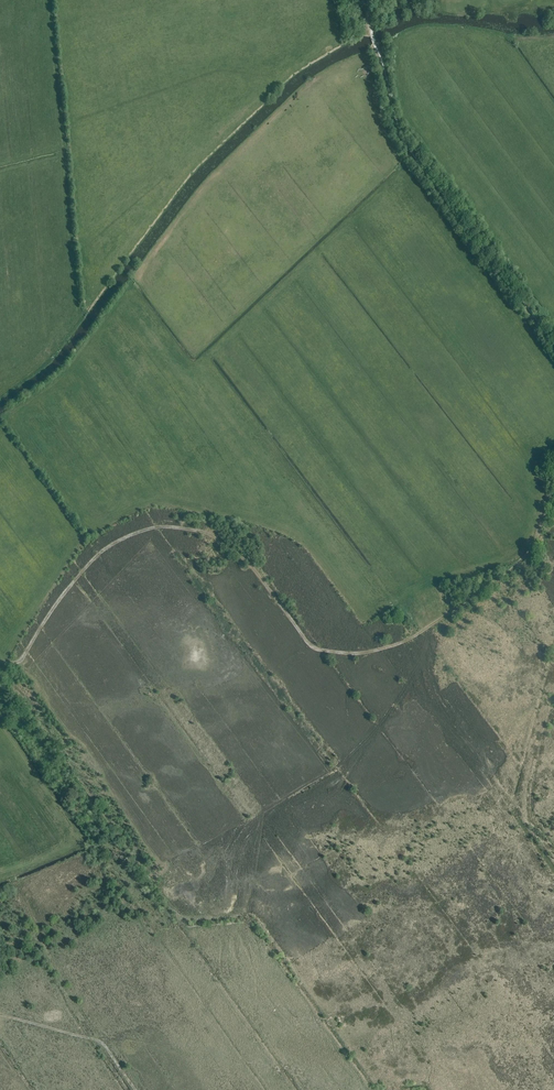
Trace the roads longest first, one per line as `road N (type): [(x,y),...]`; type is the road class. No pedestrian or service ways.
road 1 (track): [(9,662),(19,661),(88,564),(158,527),(219,538),(247,561),(326,658),(377,652),(511,573),(527,557),(553,484)]
road 2 (track): [(553,348),(406,158),(375,46)]
road 3 (track): [(242,826),(366,744),(411,682),(431,624)]
road 4 (track): [(13,881),(97,1040)]
road 5 (track): [(0,1013),(97,1040),(131,1089)]

